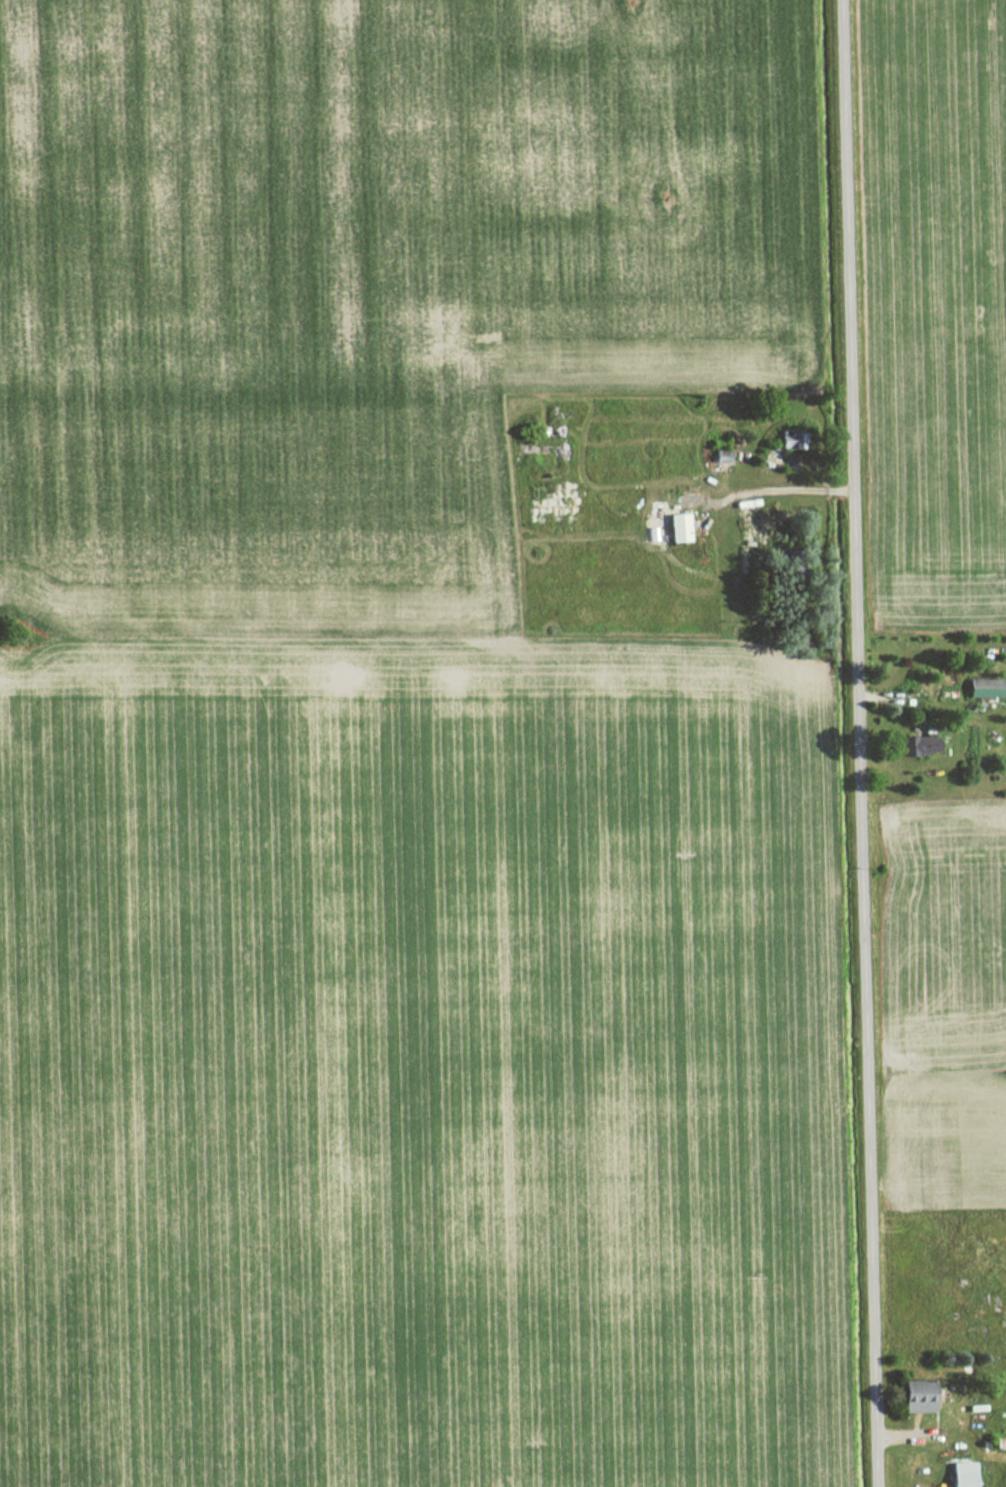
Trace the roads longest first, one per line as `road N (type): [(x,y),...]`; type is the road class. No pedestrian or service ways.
road 1 (residential): [(881,1486),(845,0)]

